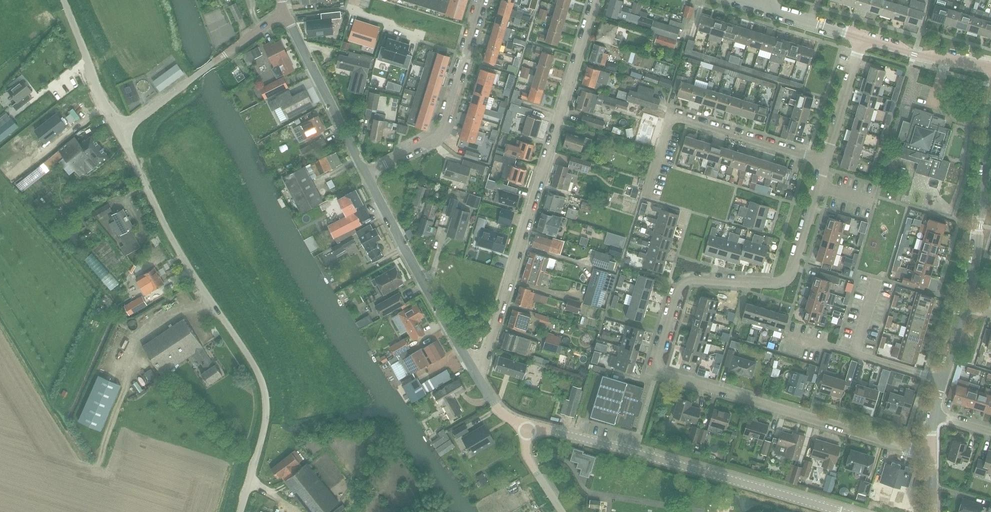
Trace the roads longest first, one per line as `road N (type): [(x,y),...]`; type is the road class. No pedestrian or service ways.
road 1 (residential): [(931,453),(652,371),(676,292),(691,281),(783,284),(826,160)]
road 2 (unclassified): [(240,511),(266,422),(262,382),(179,251),(117,133)]
road 3 (residential): [(473,368),(485,360),(595,0)]
road 4 (unclassified): [(839,511),(530,426)]
road 5 (residential): [(648,193),(672,116),(826,160)]
road 6 (residential): [(366,175),(442,131),(481,0)]
road 7 (tertiary): [(473,368),(366,175)]
road 8 (tertiary): [(366,175),(284,11)]
road 9 (unclassified): [(117,133),(61,0)]
road 10 (residential): [(990,67),(862,36)]
road 11 (residential): [(826,160),(862,36)]

